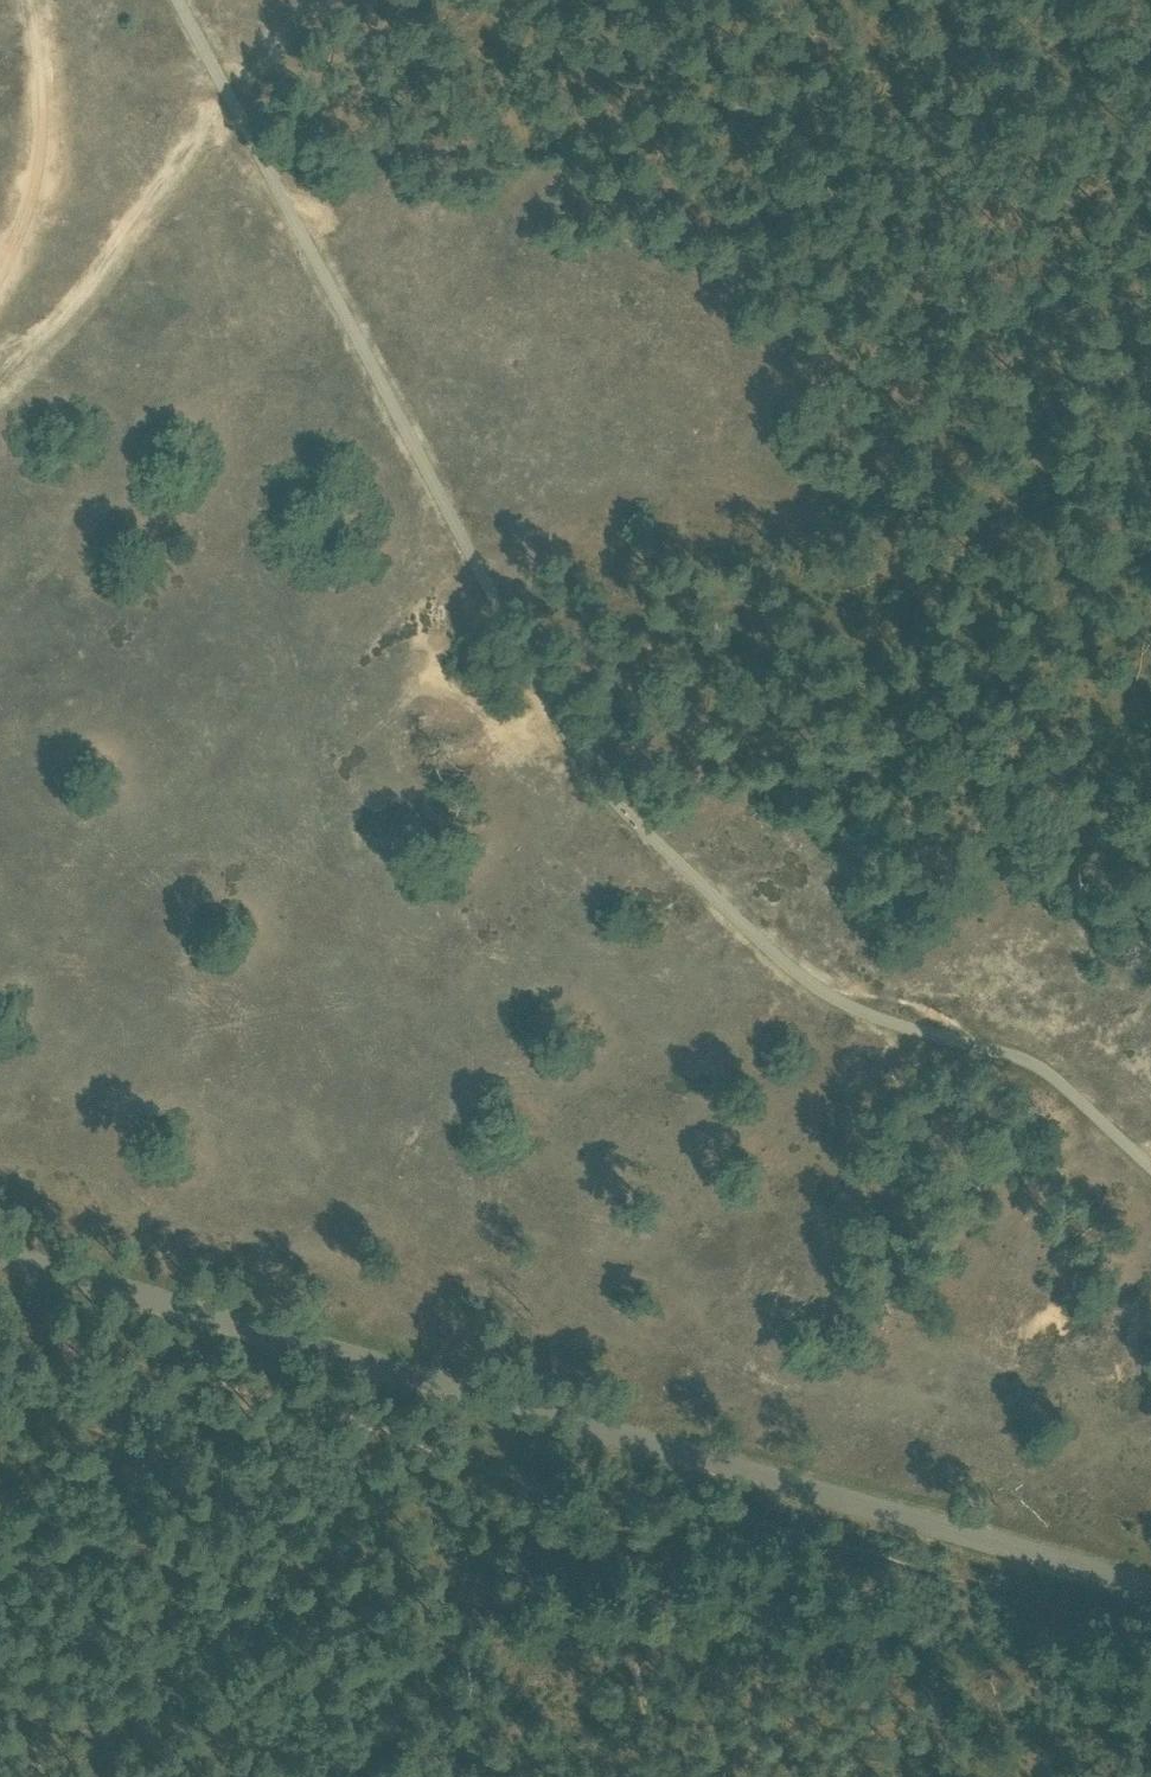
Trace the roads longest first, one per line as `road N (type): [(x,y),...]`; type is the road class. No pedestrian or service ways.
road 1 (unclassified): [(1150,1585),(0,1254)]

